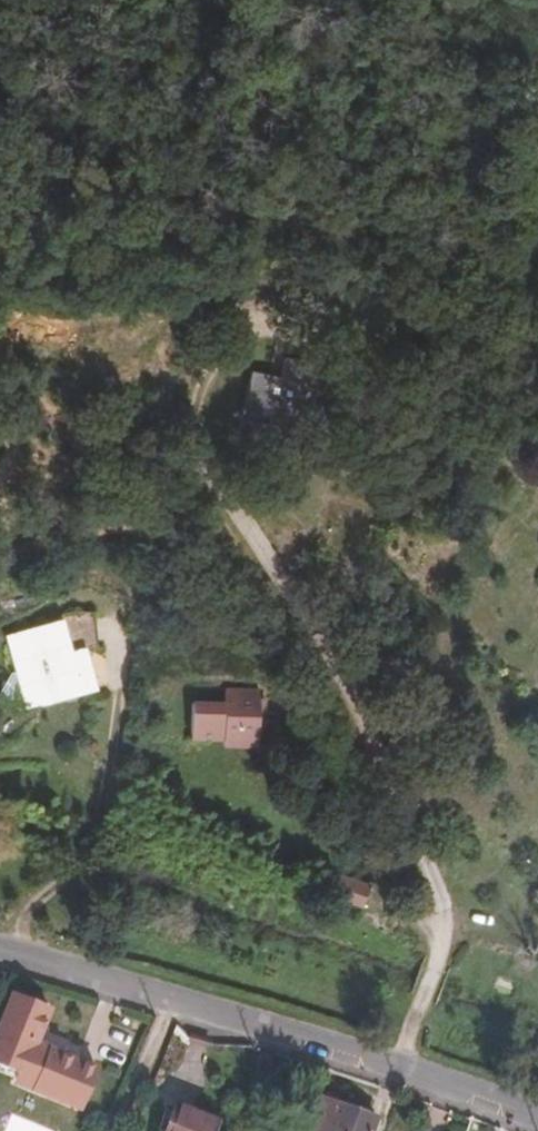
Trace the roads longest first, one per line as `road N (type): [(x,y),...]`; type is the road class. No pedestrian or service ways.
road 1 (track): [(219,362),(181,392),(196,438),(260,568),(357,722),(441,904),(438,955),(390,1068)]
road 2 (tertiary): [(171,1001),(537,1120)]
road 3 (tertiary): [(0,951),(171,1001)]
road 4 (residential): [(171,1001),(118,1130)]

